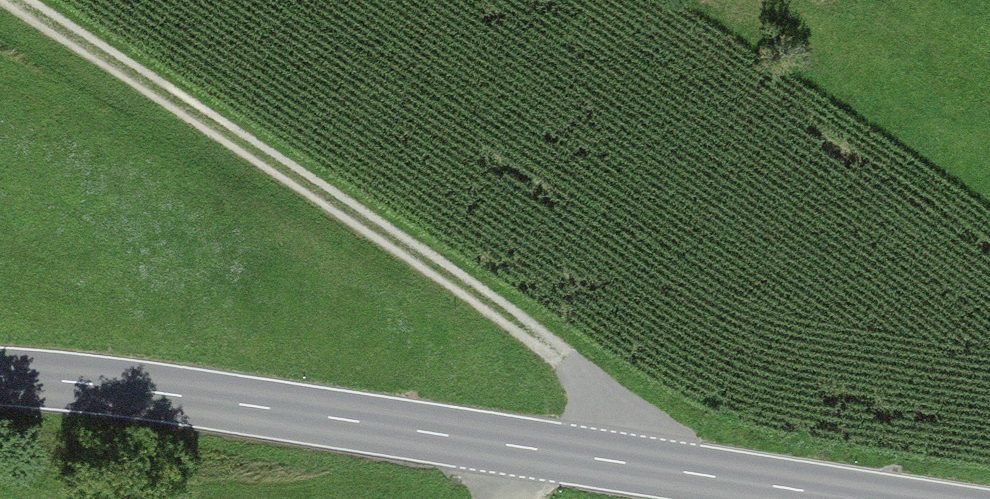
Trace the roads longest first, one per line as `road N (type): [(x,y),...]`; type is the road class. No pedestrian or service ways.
road 1 (primary): [(0,379),(190,395),(869,498)]
road 2 (track): [(671,469),(571,369),(11,0)]

